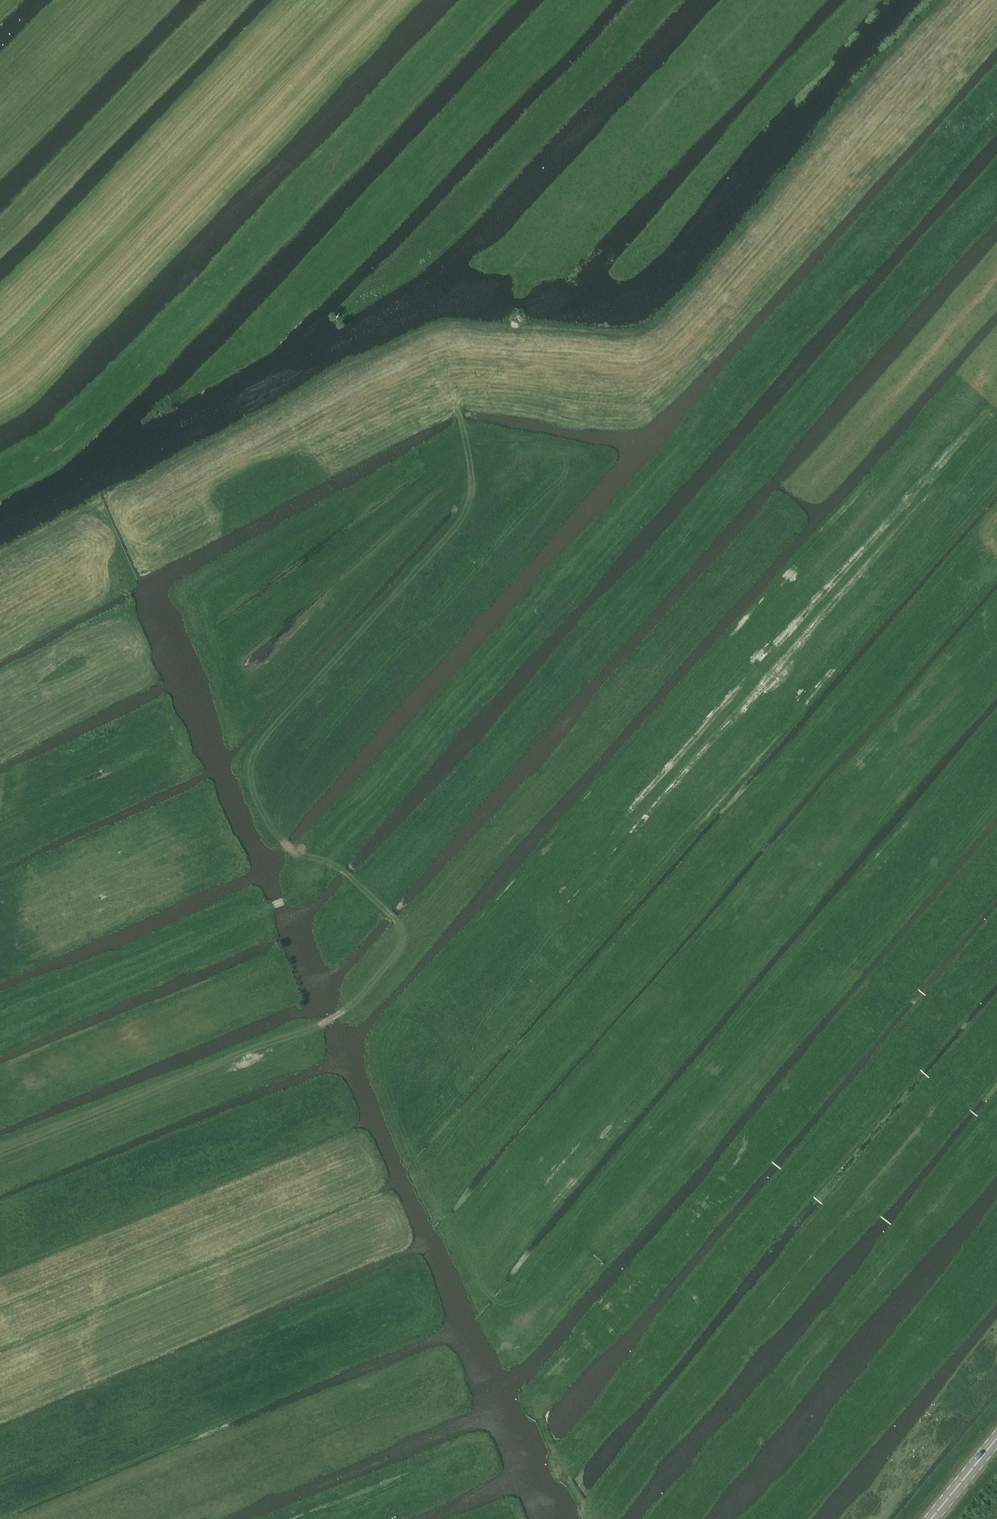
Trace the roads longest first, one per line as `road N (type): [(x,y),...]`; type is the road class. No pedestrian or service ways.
road 1 (track): [(230,0),(0,237)]

